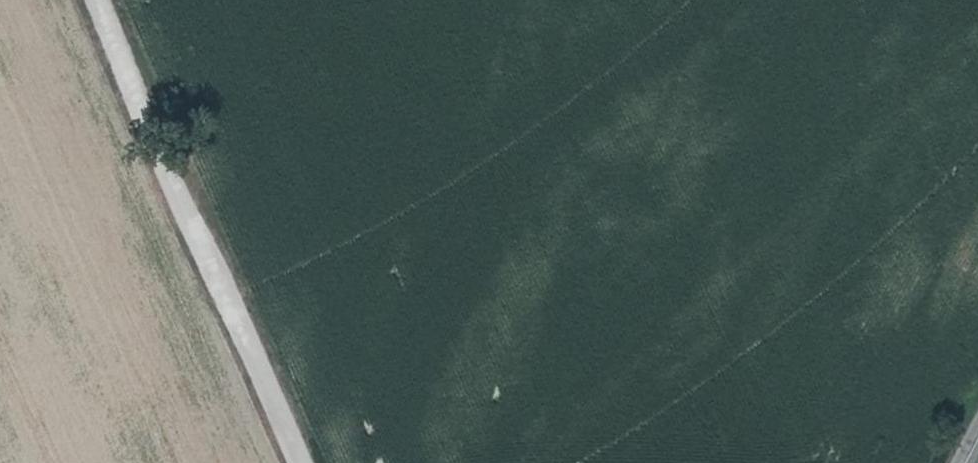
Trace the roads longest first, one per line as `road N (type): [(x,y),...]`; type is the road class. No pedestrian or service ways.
road 1 (track): [(303,462),(96,0)]

